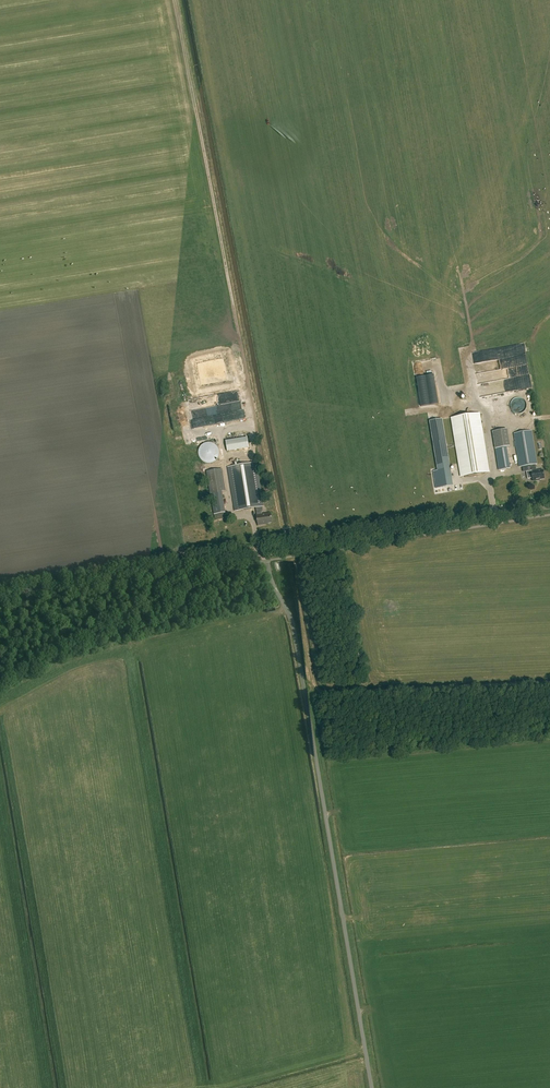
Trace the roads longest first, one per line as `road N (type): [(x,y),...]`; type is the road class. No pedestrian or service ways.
road 1 (unclassified): [(370,1087),(292,620),(265,552)]
road 2 (tertiary): [(265,552),(549,505)]
road 3 (tertiary): [(0,595),(265,552)]

